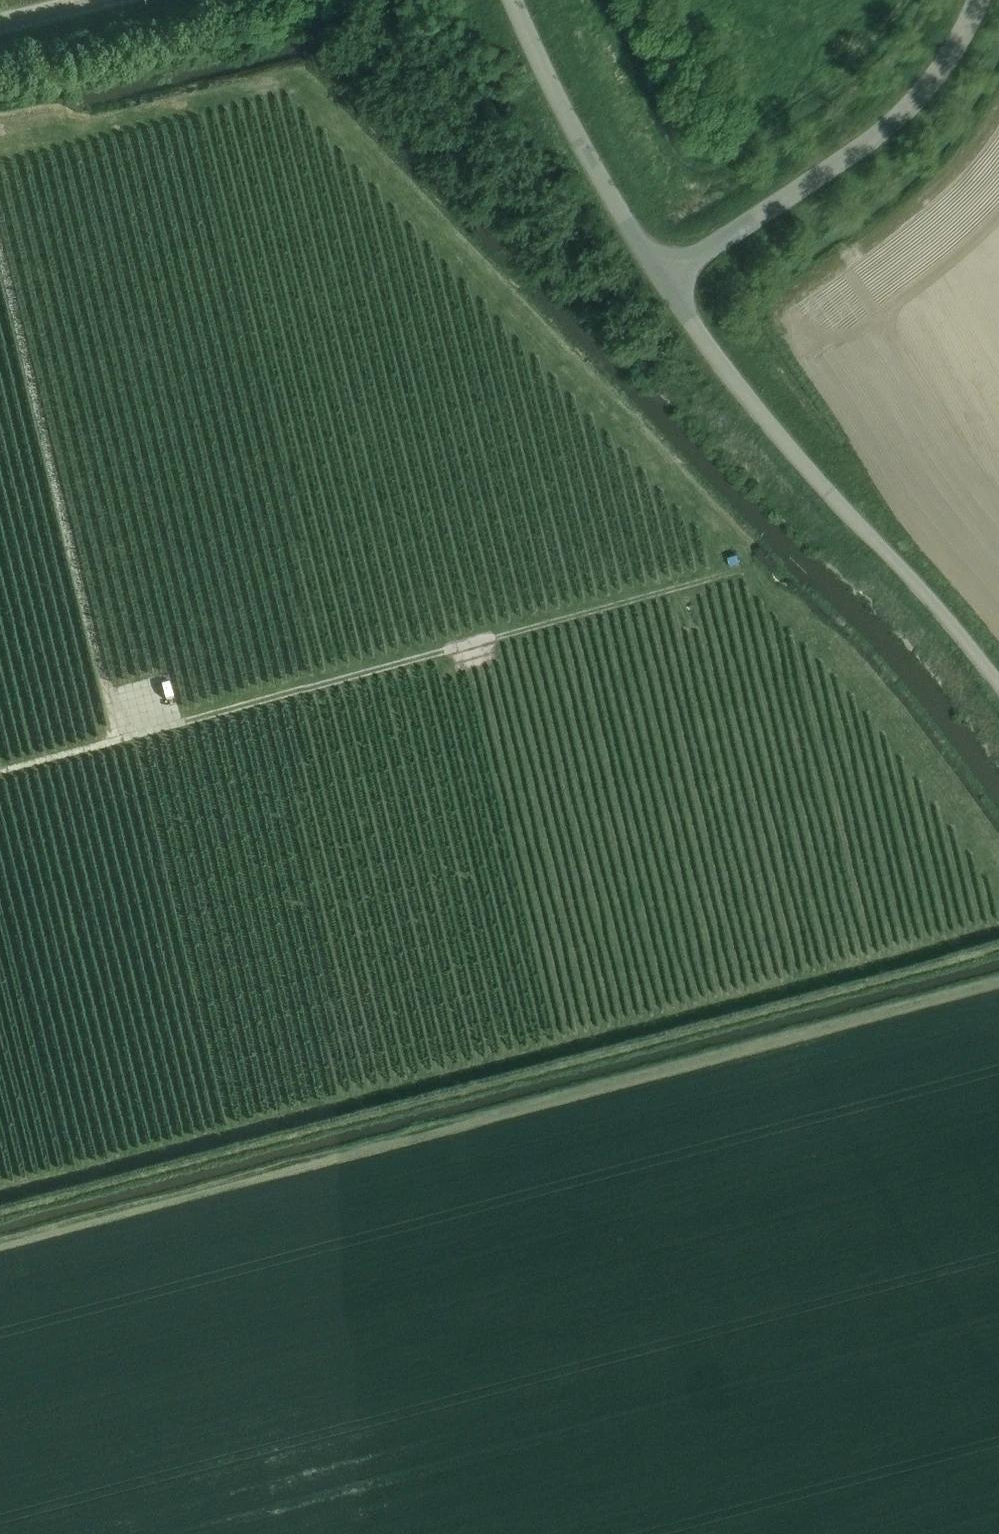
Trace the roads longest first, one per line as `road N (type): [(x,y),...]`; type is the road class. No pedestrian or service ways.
road 1 (unclassified): [(998,686),(732,378),(662,277)]
road 2 (unclassified): [(662,277),(885,128),(938,72),(976,0)]
road 3 (unclassified): [(662,277),(605,186),(512,0)]

